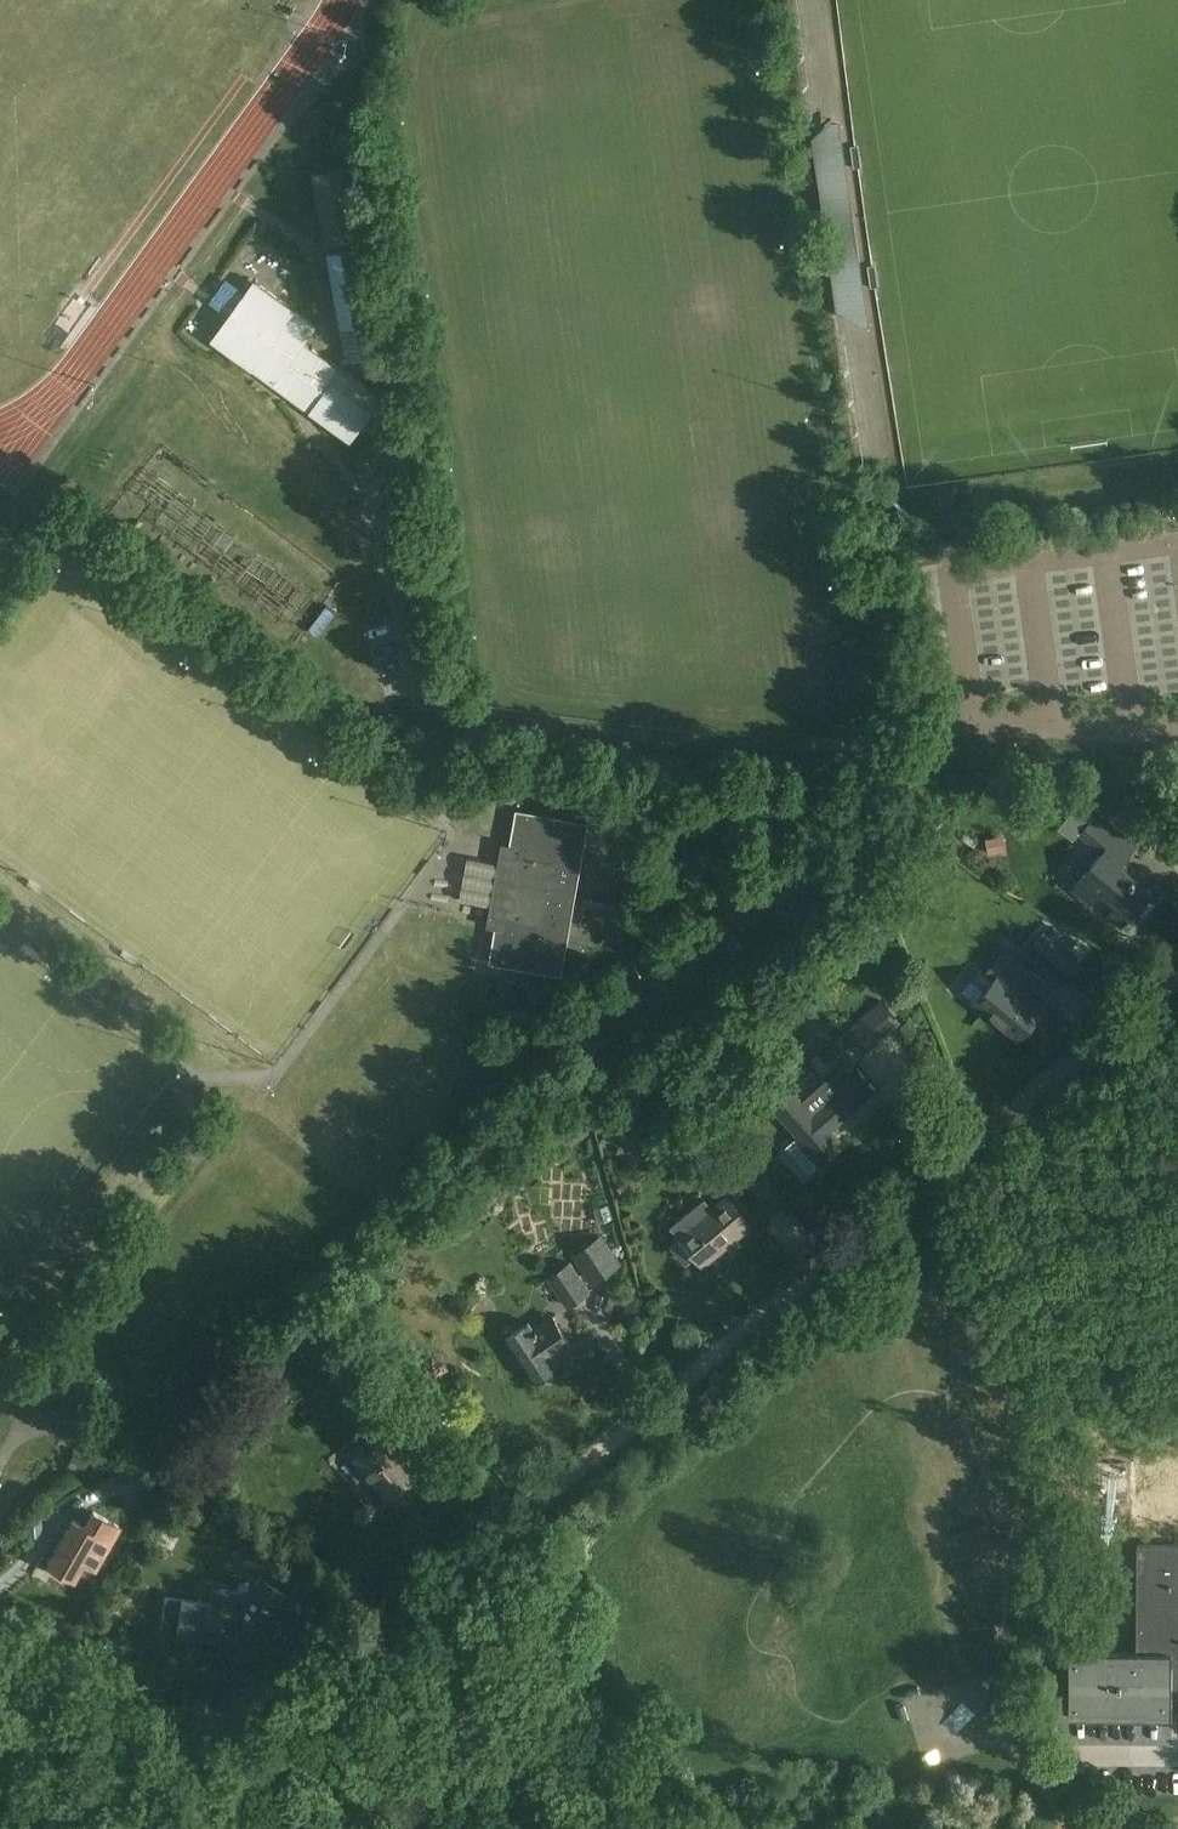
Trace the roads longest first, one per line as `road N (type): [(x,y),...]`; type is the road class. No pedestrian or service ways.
road 1 (residential): [(226,1788),(257,1735),(1177,990)]
road 2 (residential): [(827,828),(930,734),(958,720),(1177,731)]
road 3 (unclassified): [(226,1788),(0,1671)]

